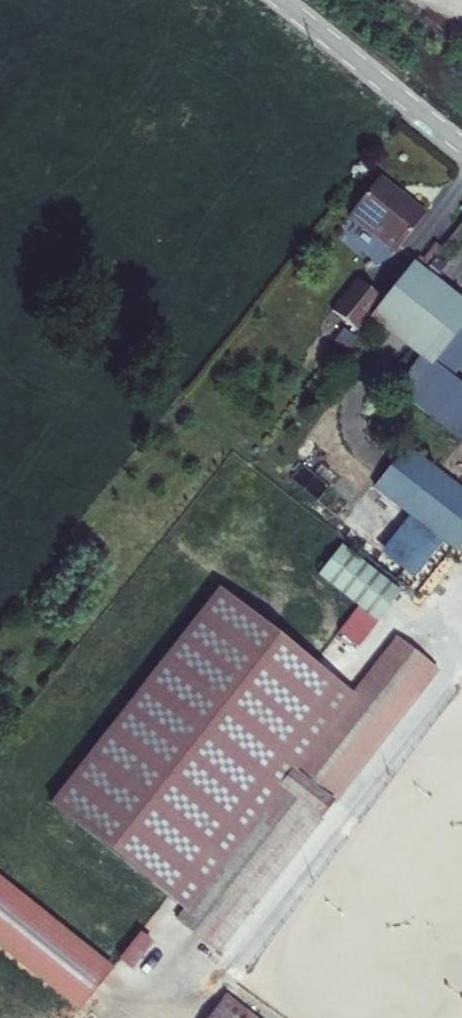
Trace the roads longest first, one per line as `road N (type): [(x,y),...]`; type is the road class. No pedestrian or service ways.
road 1 (unclassified): [(280,0),(461,143)]

